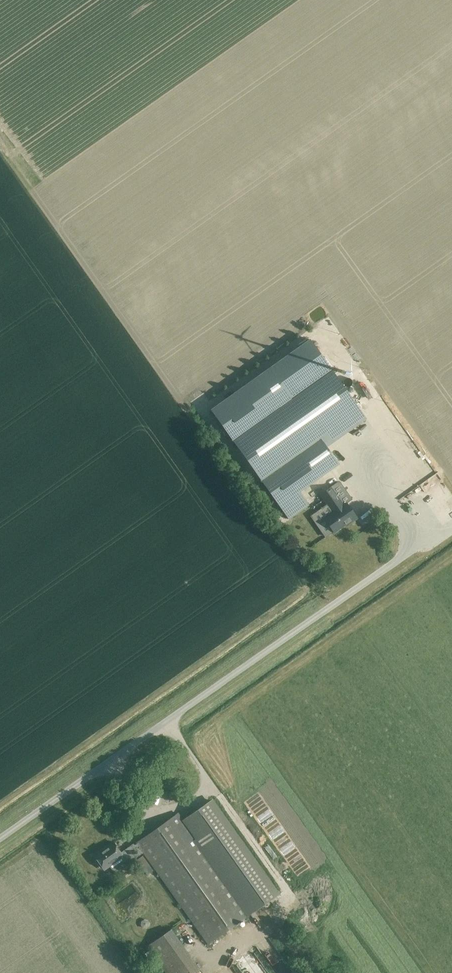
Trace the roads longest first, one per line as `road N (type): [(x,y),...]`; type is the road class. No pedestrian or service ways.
road 1 (residential): [(0,839),(408,552),(451,529)]

